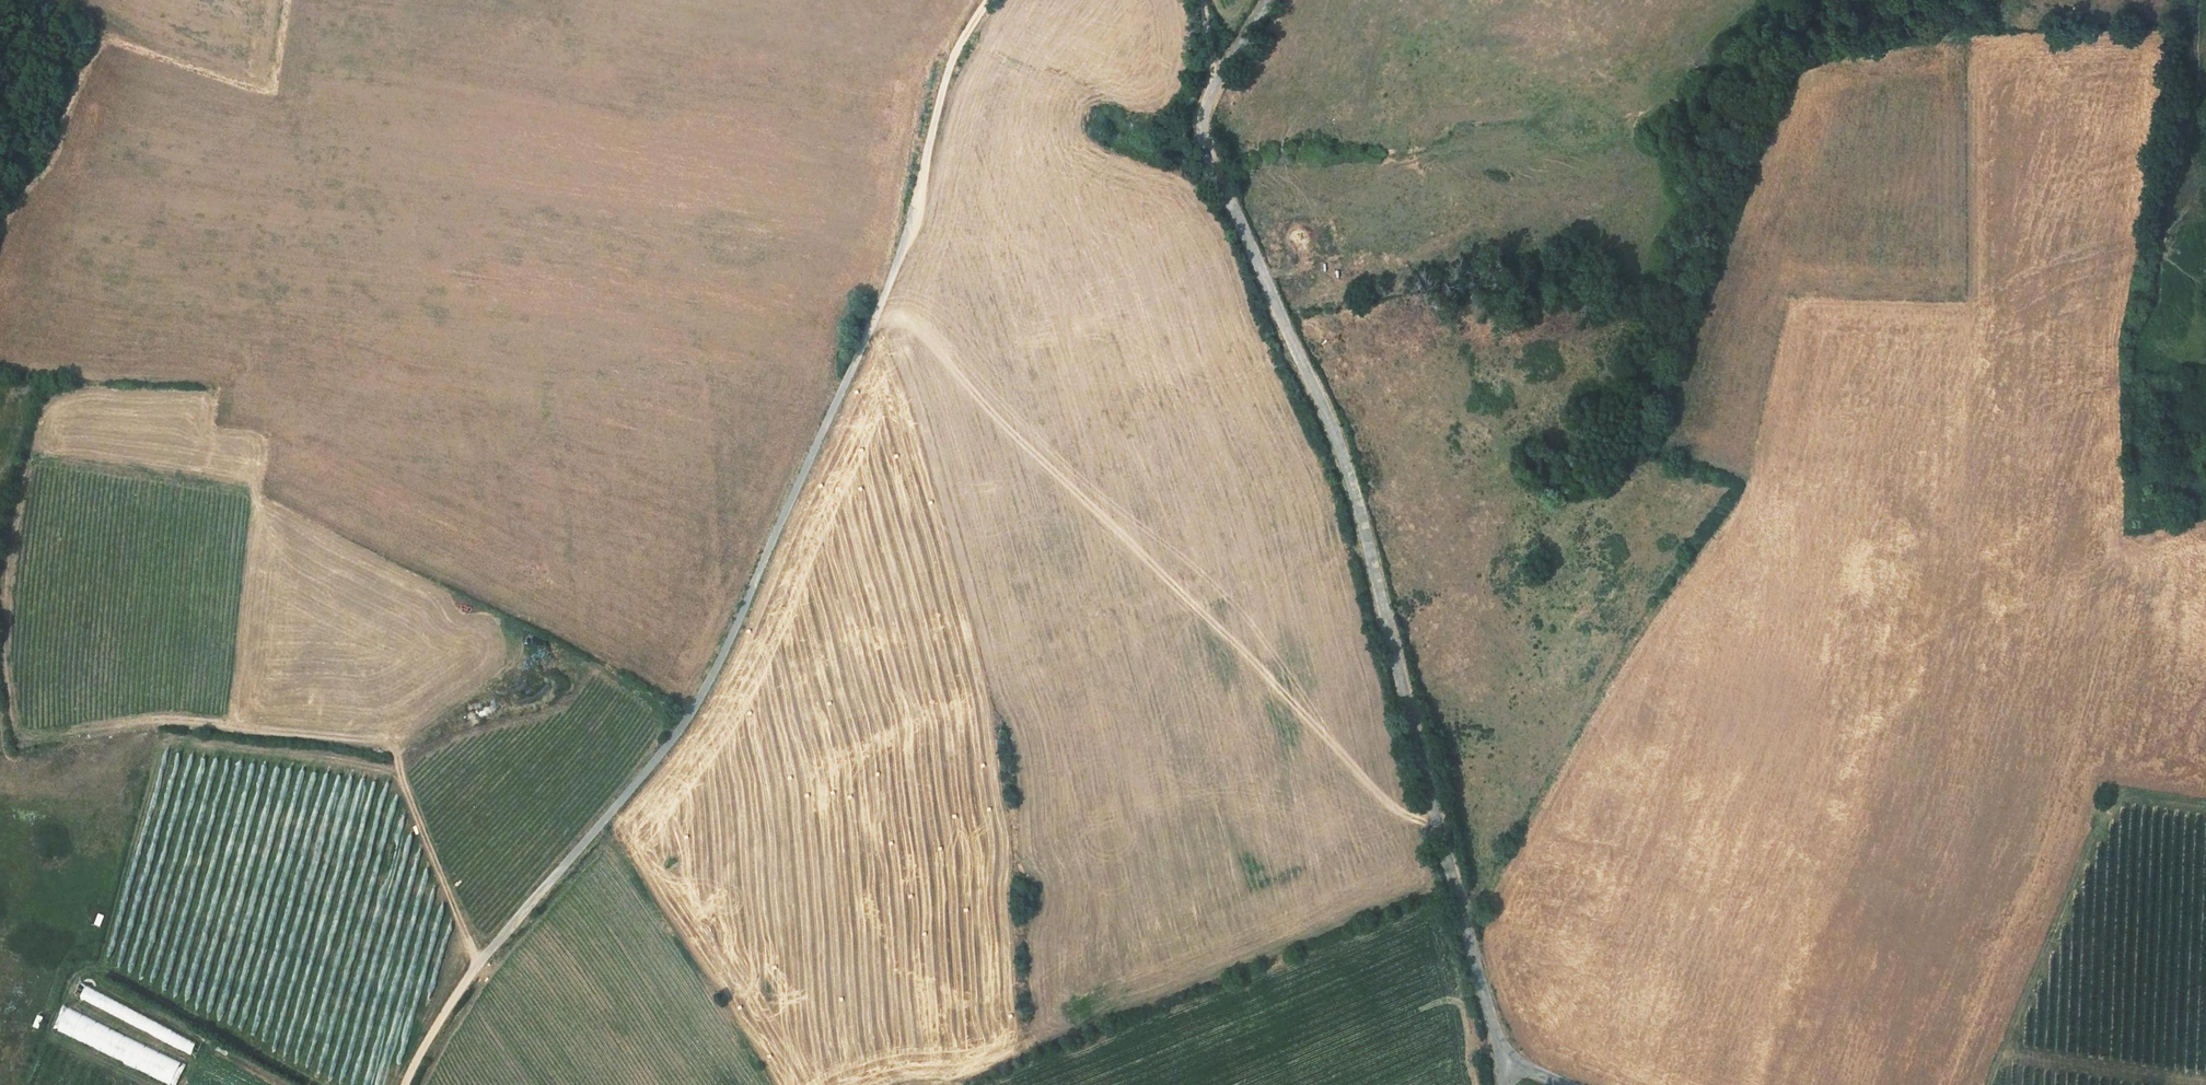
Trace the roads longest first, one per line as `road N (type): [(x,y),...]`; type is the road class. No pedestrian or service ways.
road 1 (track): [(406,1084),(478,964),(687,720),(719,663),(890,282),(954,53),(989,0)]
road 2 (unclassified): [(1499,1062),(1345,465),(1207,151),(1207,103),(1269,0)]

